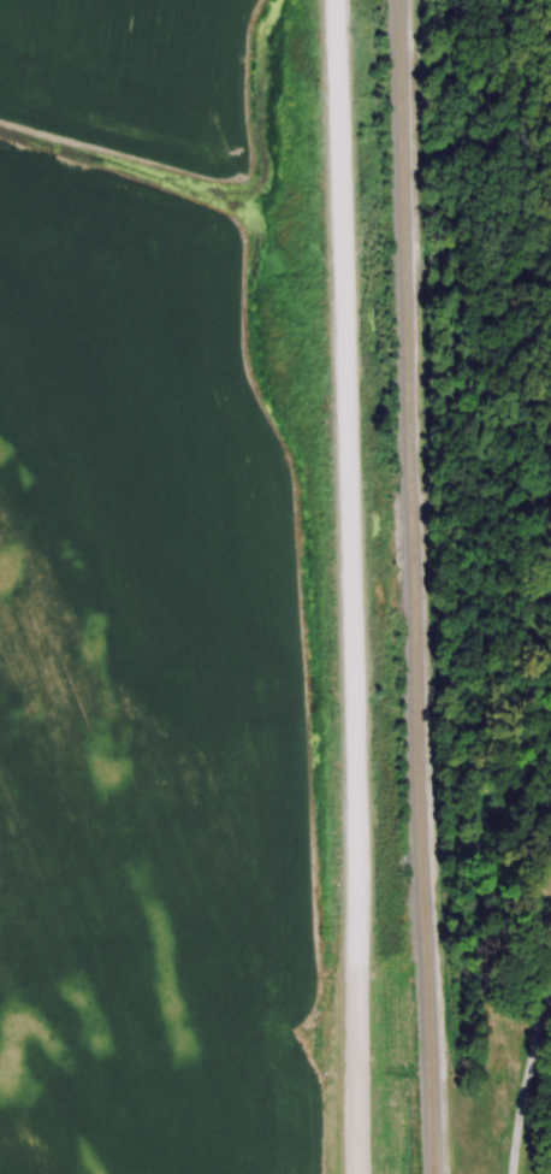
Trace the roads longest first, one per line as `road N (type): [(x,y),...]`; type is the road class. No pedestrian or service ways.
road 1 (tertiary): [(358,1173),(356,725),(336,0)]

